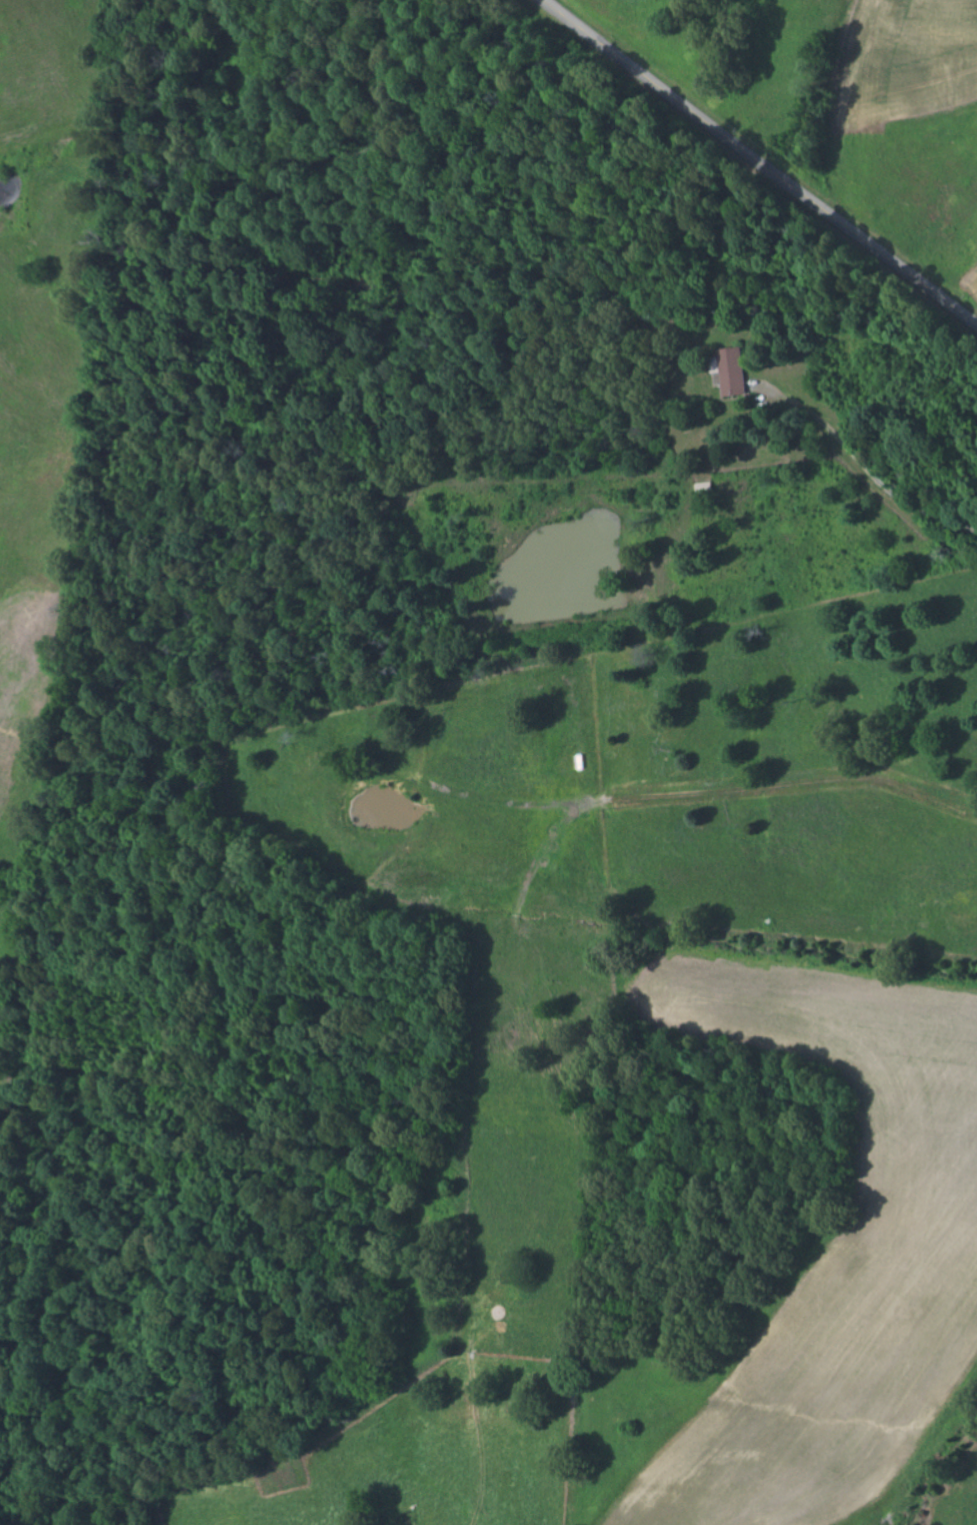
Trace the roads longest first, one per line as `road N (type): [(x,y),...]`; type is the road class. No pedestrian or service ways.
road 1 (secondary): [(976,326),(544,0)]

